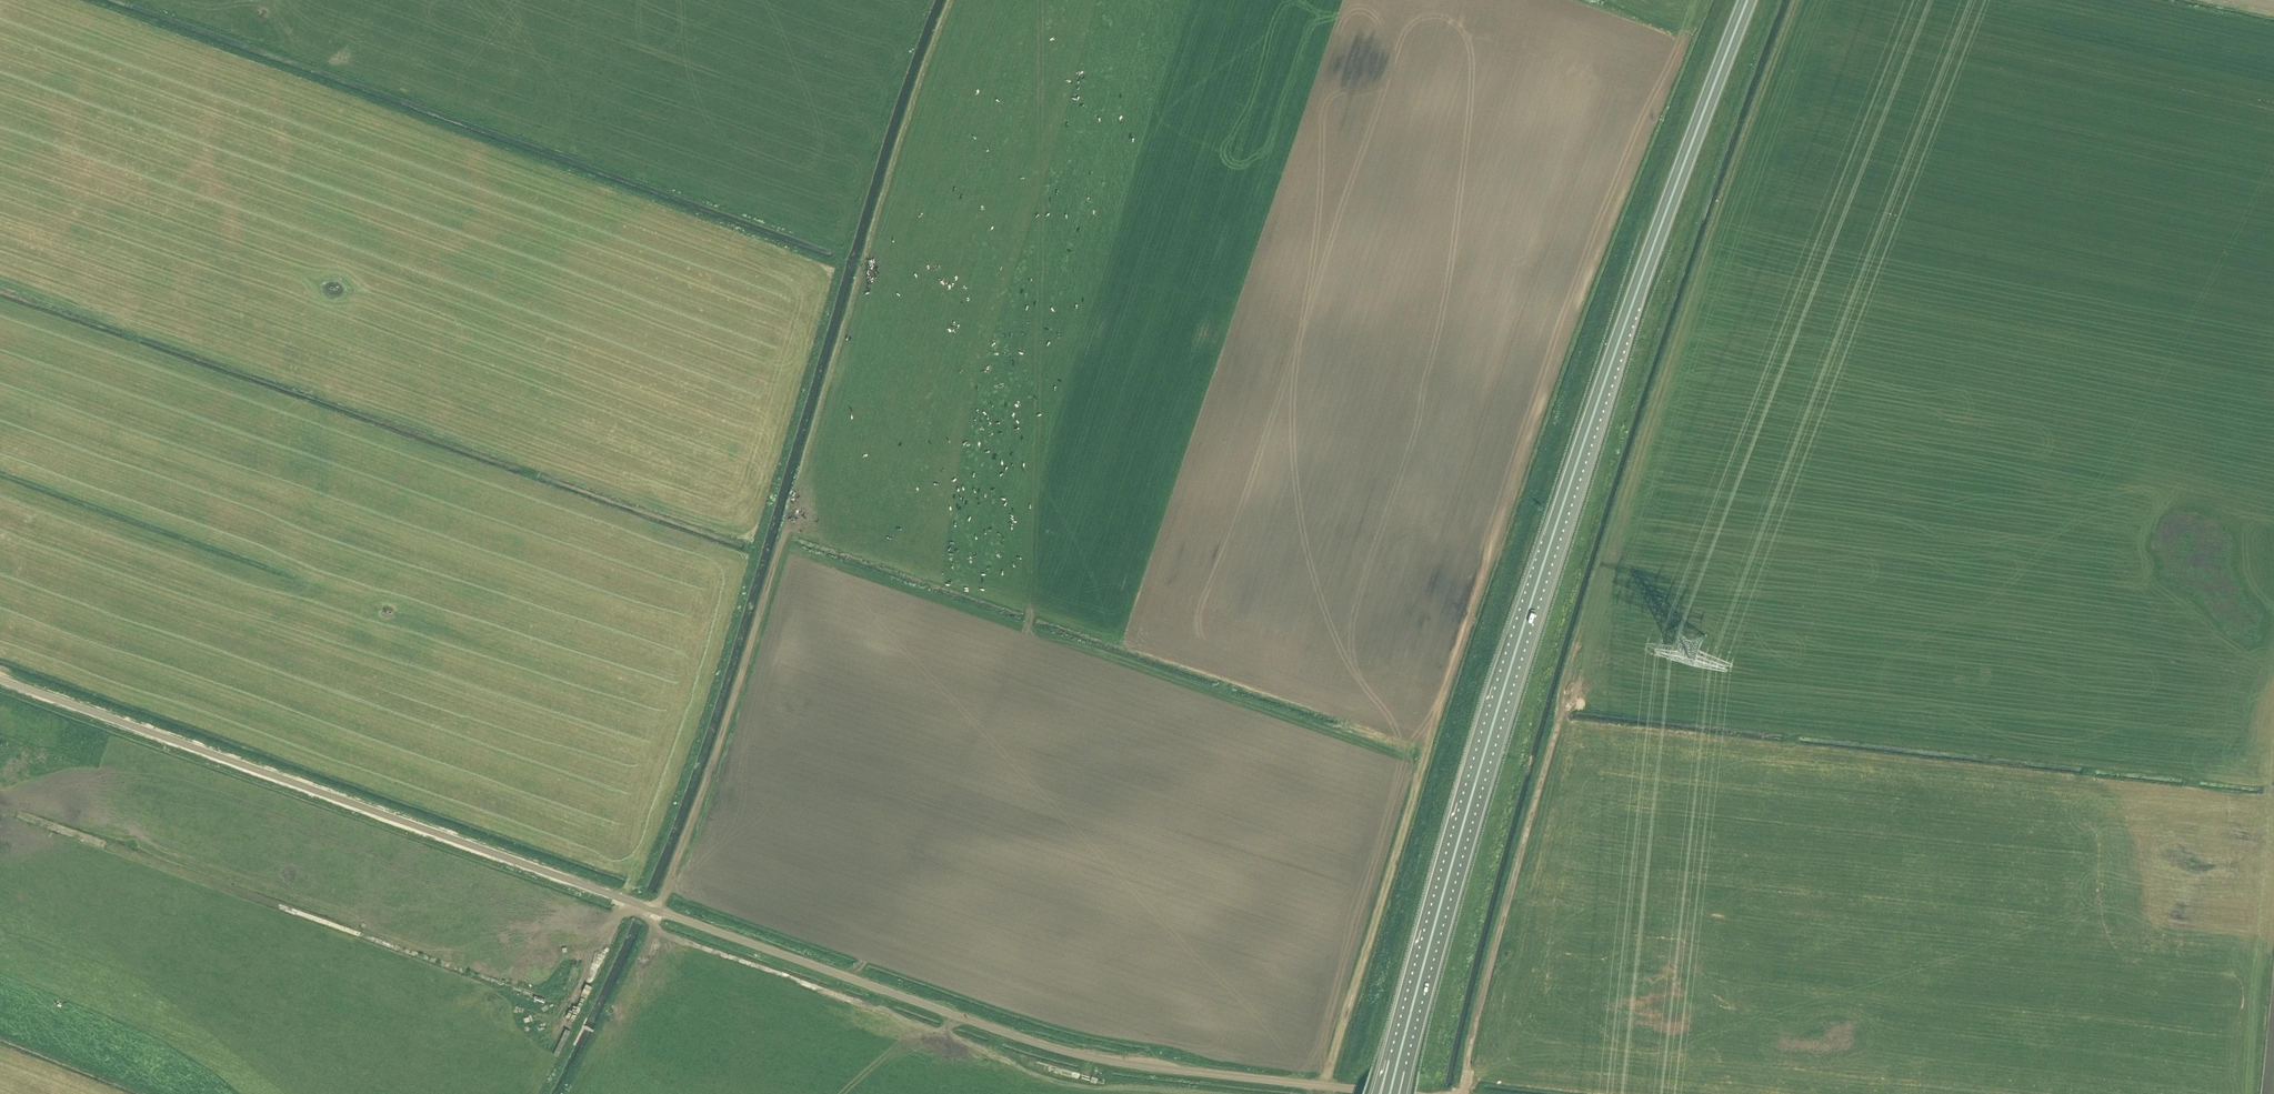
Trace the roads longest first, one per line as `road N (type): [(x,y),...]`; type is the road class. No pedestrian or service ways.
road 1 (unclassified): [(1403,1093),(1103,1059),(1013,1035),(0,680)]
road 2 (trunk): [(1396,1067),(1566,495),(1747,0)]

